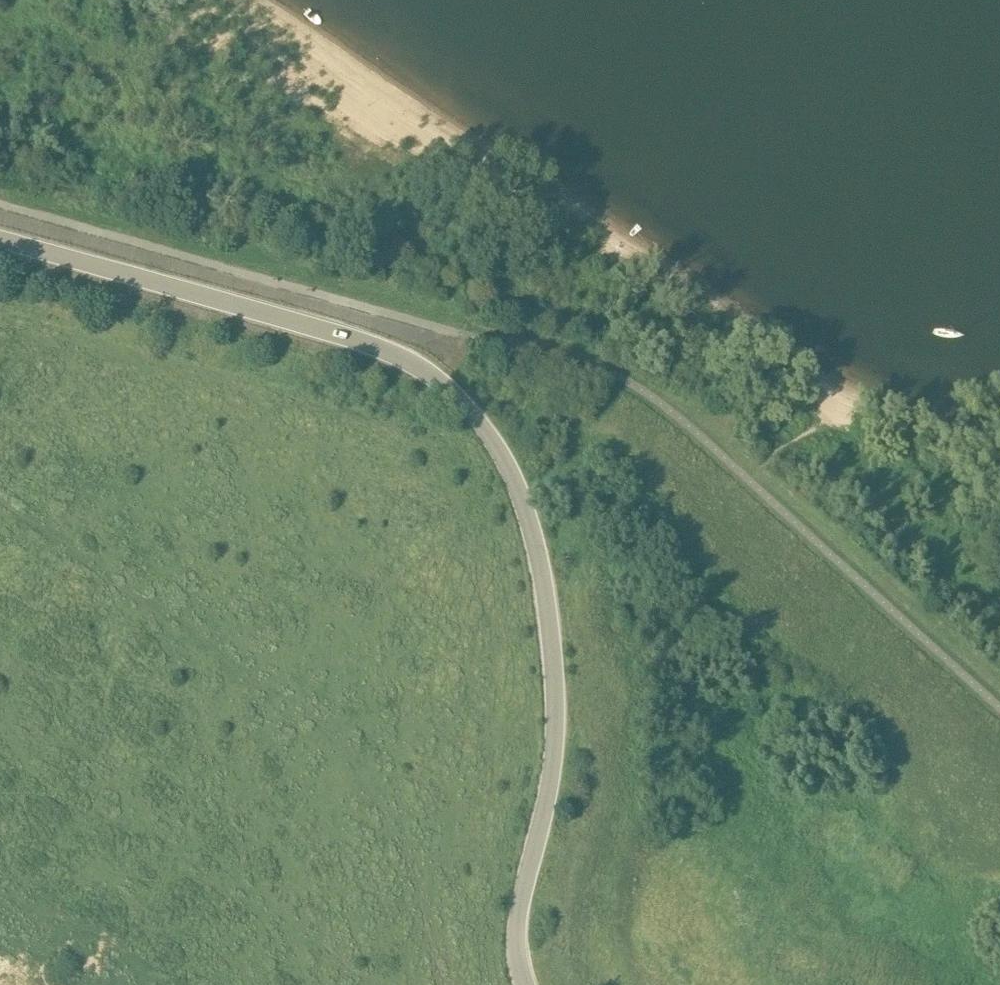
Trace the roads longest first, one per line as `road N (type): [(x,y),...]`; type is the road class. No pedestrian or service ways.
road 1 (unclassified): [(526,984),(515,927),(553,771),(556,682),(533,518),(473,416),(426,367),(362,337),(0,237)]

